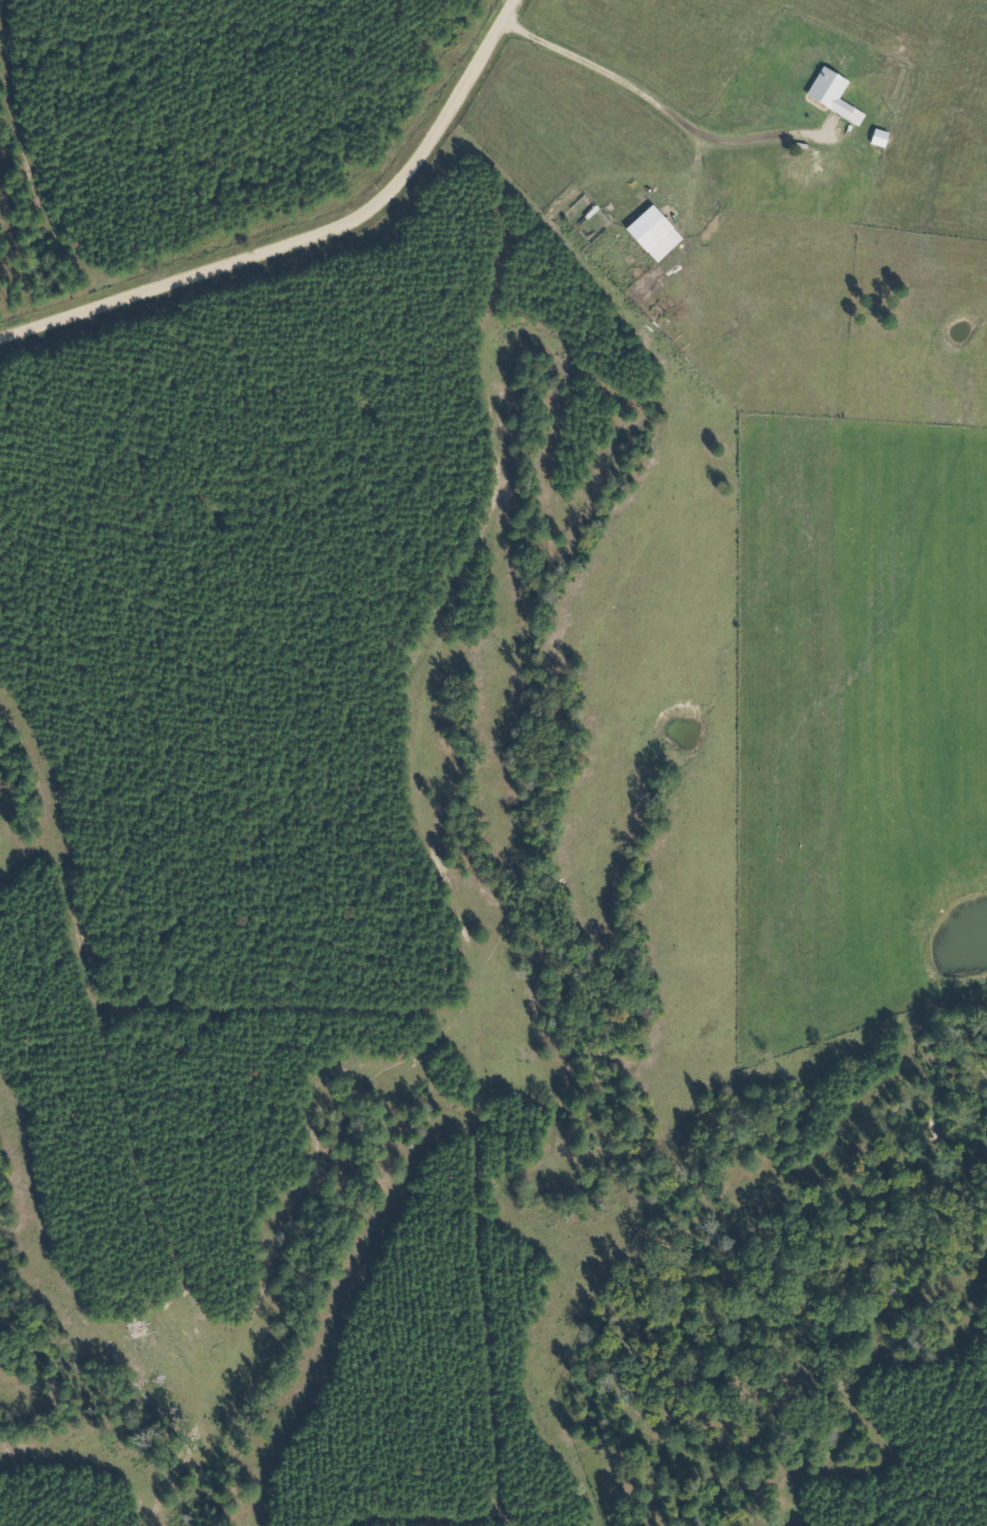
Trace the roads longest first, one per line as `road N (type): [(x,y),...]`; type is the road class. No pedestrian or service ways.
road 1 (residential): [(0,337),(362,215),(414,166),(516,0)]

